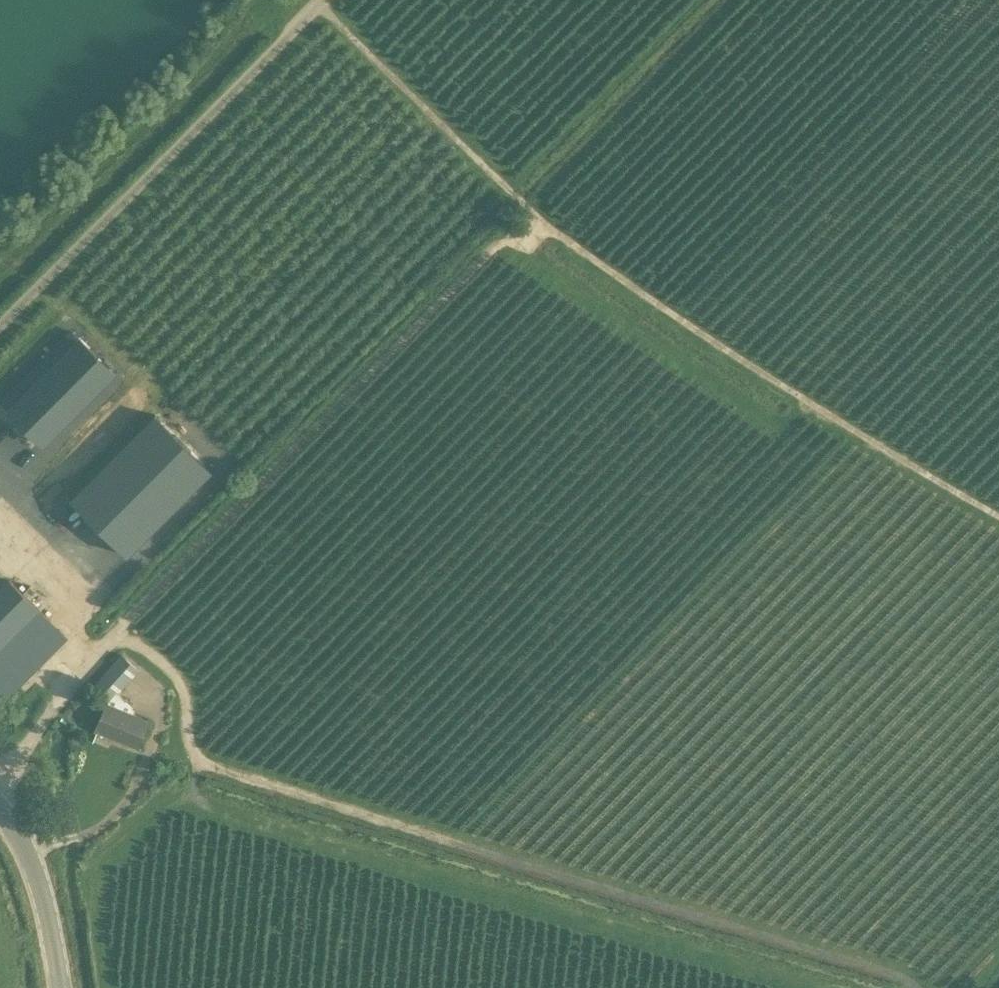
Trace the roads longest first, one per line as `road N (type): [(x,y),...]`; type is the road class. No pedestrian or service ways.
road 1 (unclassified): [(0,329),(338,0)]
road 2 (tertiary): [(61,987),(50,905),(0,811)]

